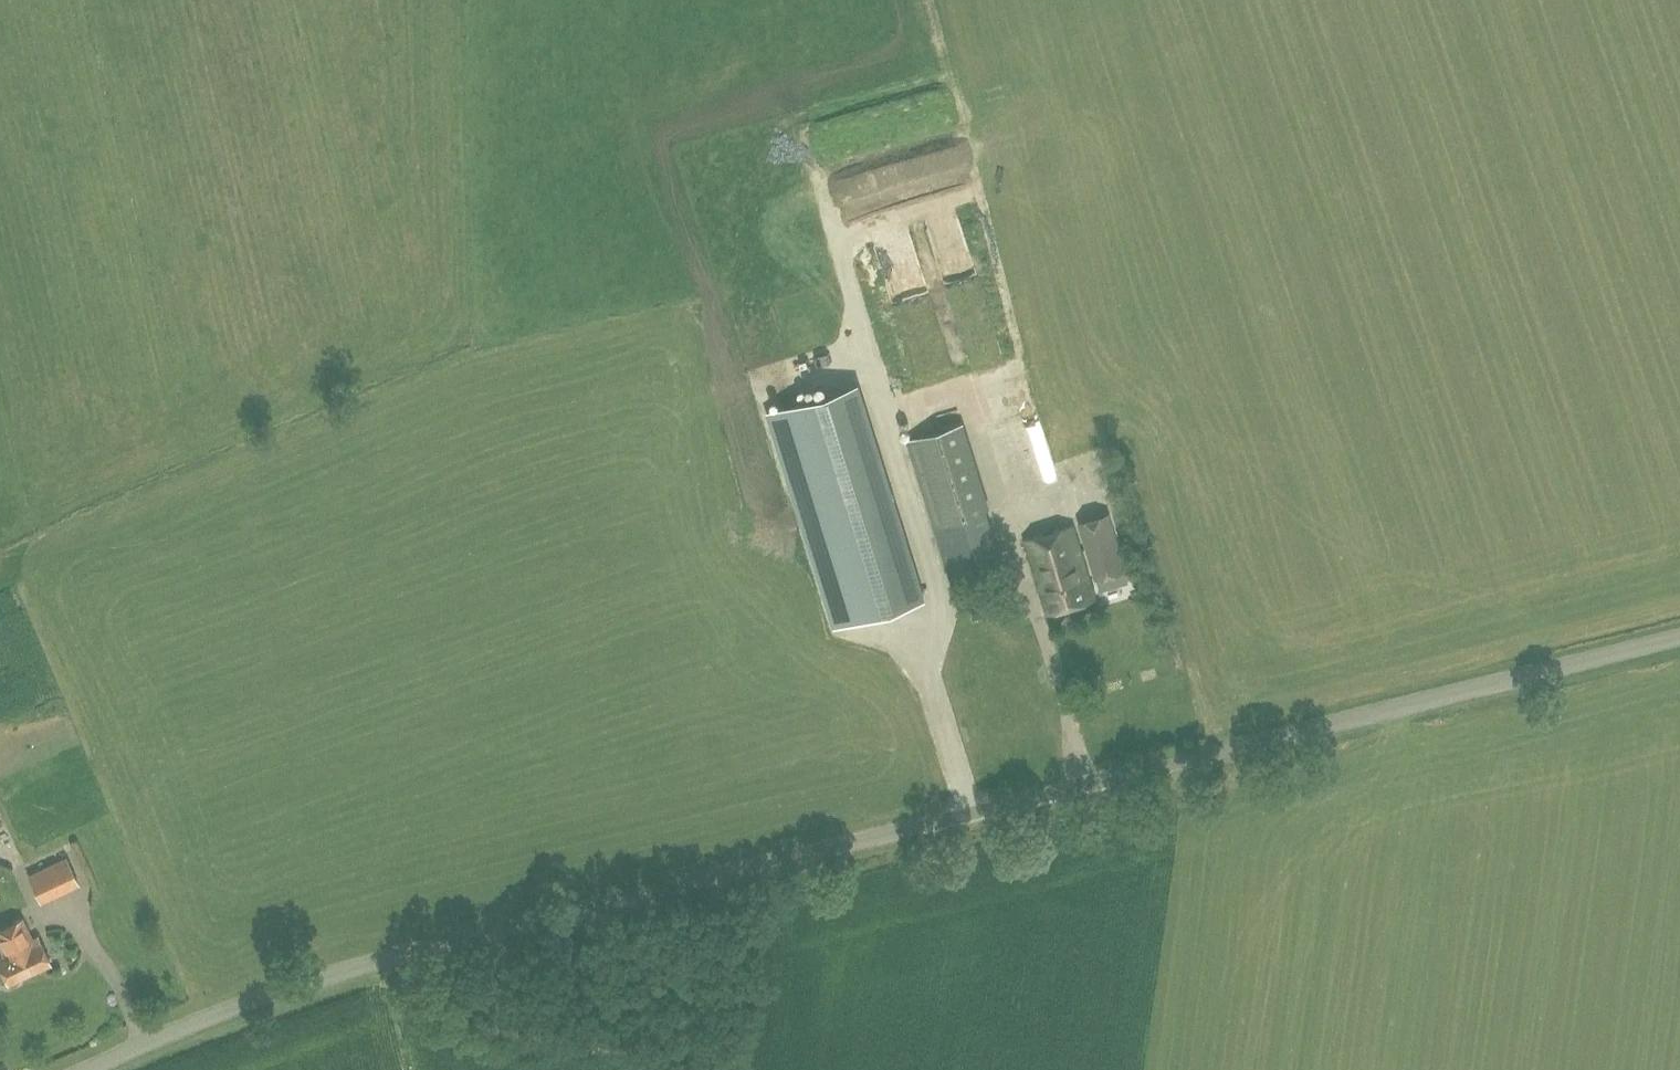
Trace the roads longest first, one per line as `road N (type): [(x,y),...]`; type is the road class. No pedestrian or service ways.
road 1 (unclassified): [(101,1069),(213,1019),(408,959),(861,859),(1679,640)]

